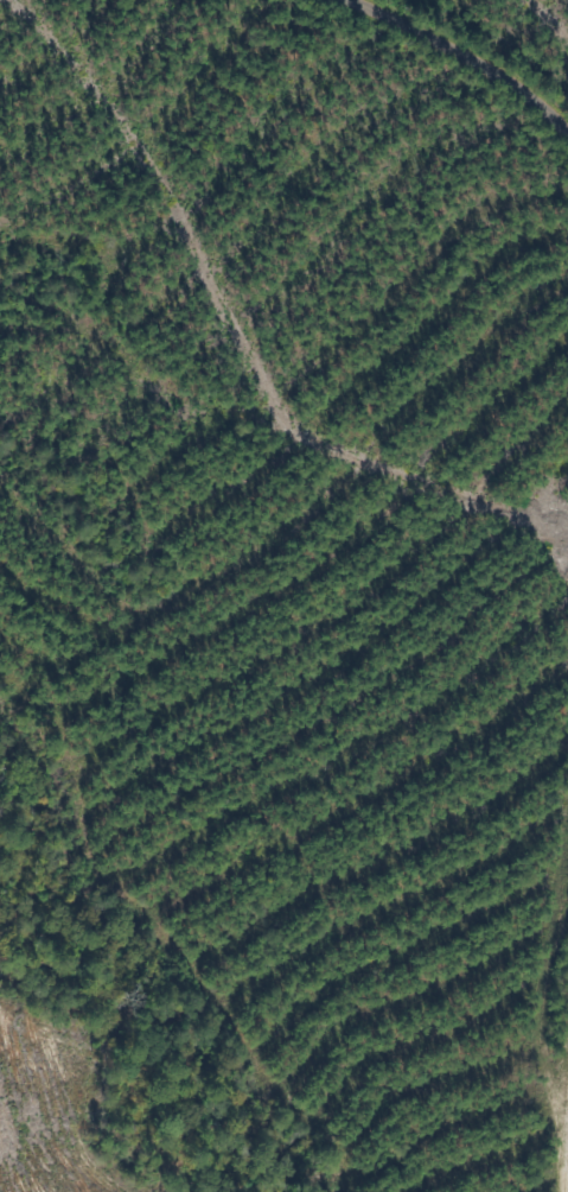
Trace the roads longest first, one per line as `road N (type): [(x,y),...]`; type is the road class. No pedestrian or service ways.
road 1 (residential): [(567,129),(486,65),(349,0)]

